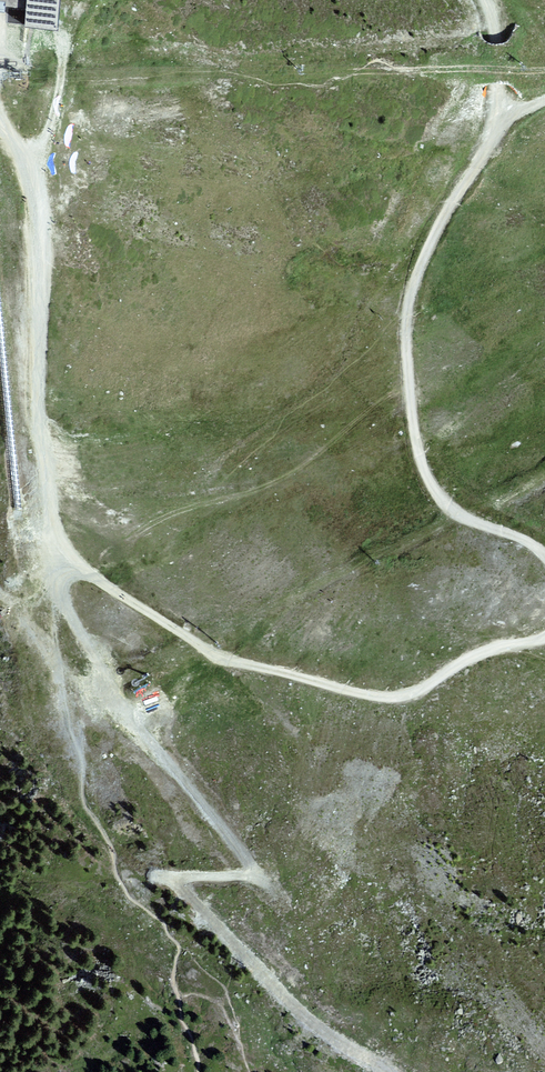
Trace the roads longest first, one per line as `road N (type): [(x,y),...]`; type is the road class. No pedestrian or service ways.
road 1 (track): [(389,1071),(320,1030),(174,883),(255,868),(144,736),(51,582),(56,535)]
road 2 (track): [(487,0),(500,37),(496,116),(403,312),(404,374),(435,508),(544,557)]
road 3 (track): [(544,634),(470,656),(426,692),(366,697),(234,661),(148,616),(56,535)]
road 4 (track): [(56,535),(45,496),(33,183),(27,157),(0,134)]
road 5 (track): [(27,157),(44,141),(54,110),(68,29)]

